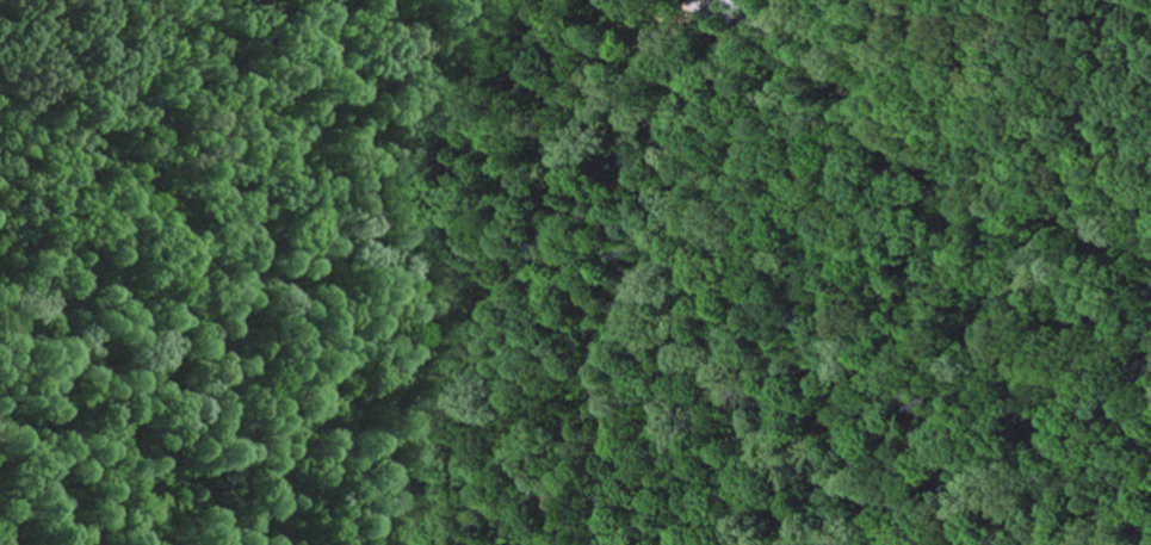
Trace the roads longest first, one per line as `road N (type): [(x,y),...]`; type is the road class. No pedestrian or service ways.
road 1 (residential): [(703,0),(798,56),(940,166),(1026,208),(1150,252)]

